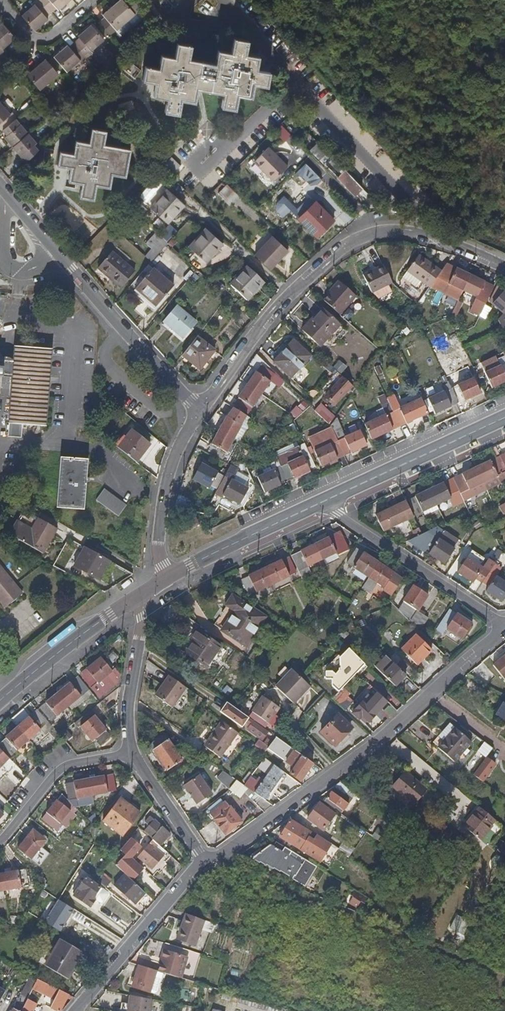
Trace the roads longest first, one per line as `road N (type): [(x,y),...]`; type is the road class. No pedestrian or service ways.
road 1 (residential): [(504,629),(373,744),(206,861)]
road 2 (track): [(504,997),(488,972),(206,861)]
road 3 (residential): [(200,414),(277,306),(342,250),(388,230),(426,236)]
road 4 (residential): [(200,414),(0,187)]
road 5 (residential): [(329,500),(504,629)]
road 6 (residential): [(426,236),(422,216),(298,82)]
road 7 (residential): [(71,1010),(206,861)]
road 8 (secondary): [(329,500),(504,419)]
road 9 (secondary): [(169,578),(329,500)]
road 10 (residential): [(169,578),(159,555),(163,505),(176,453),(200,414)]
road 11 (residential): [(0,841),(65,766),(134,753)]
road 12 (secondary): [(0,701),(135,599)]
road 13 (residential): [(134,753),(129,700),(142,627),(135,599)]
road 14 (residential): [(206,861),(134,753)]

